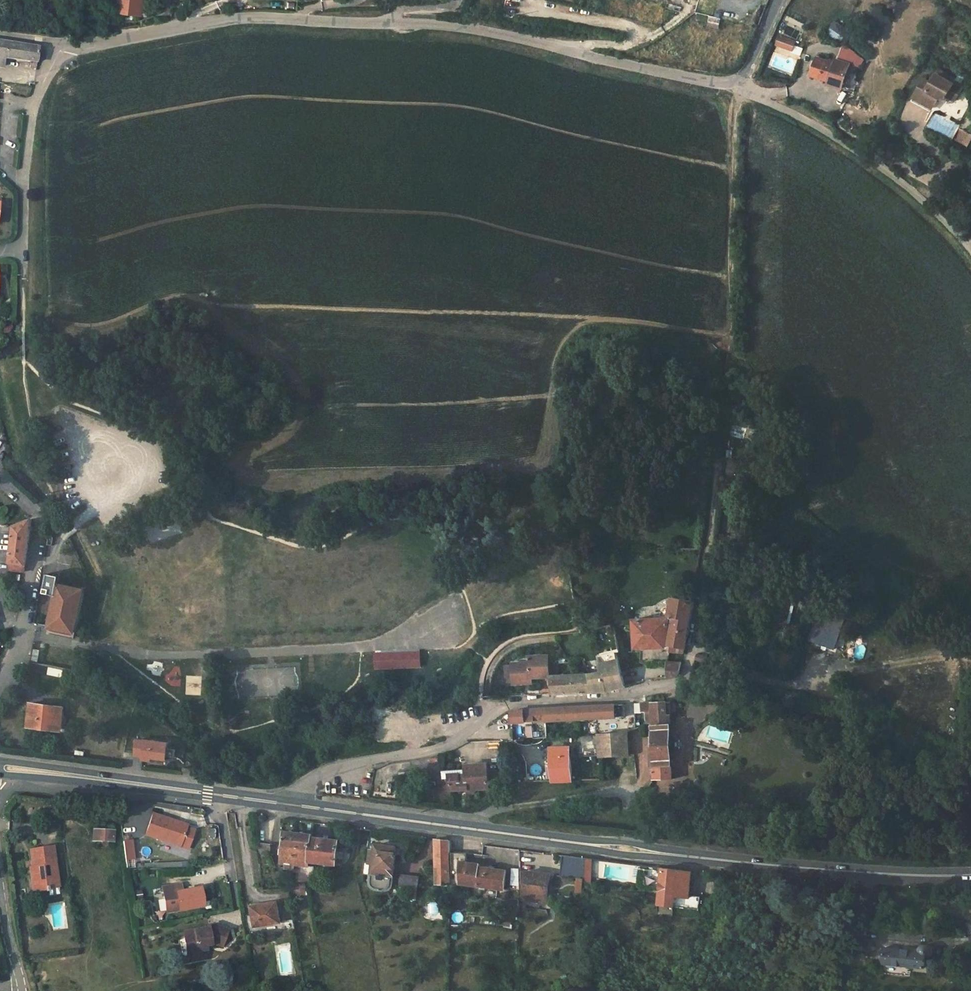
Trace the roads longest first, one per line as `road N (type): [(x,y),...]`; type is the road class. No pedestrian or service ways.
road 1 (unclassified): [(64,46),(239,18),(421,23),(739,85)]
road 2 (secondary): [(293,807),(699,862),(970,875)]
road 3 (track): [(739,85),(729,388),(686,679),(669,688)]
road 4 (residential): [(293,807),(310,779),(439,748),(509,705),(669,688)]
road 5 (residential): [(79,647),(361,648),(454,619)]
road 6 (secondary): [(0,768),(293,807)]
road 7 (unclassified): [(970,251),(875,163),(739,85)]
road 8 (residential): [(64,46),(31,119),(21,253)]
road 9 (residential): [(0,471),(37,517),(25,629)]

